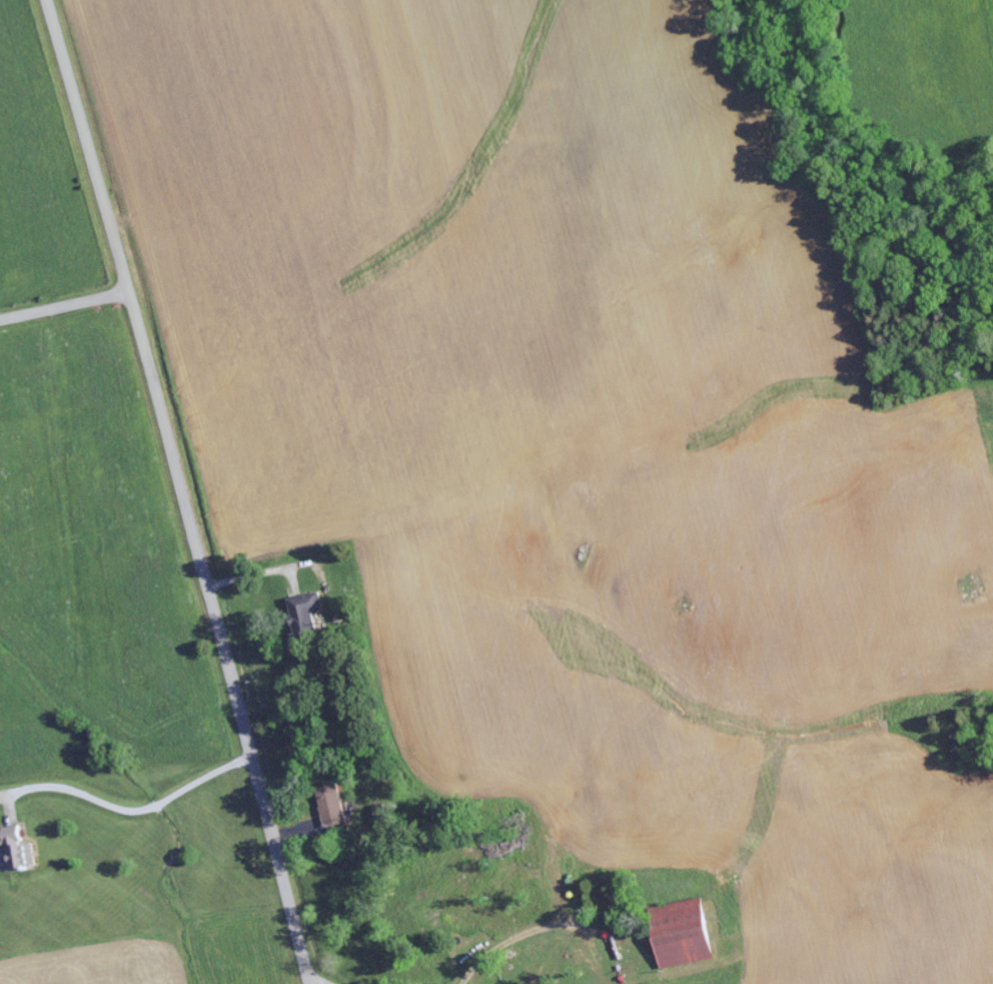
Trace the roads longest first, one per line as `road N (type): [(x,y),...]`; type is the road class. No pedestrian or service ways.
road 1 (secondary): [(308,983),(47,0)]
road 2 (residential): [(0,321),(128,294)]

